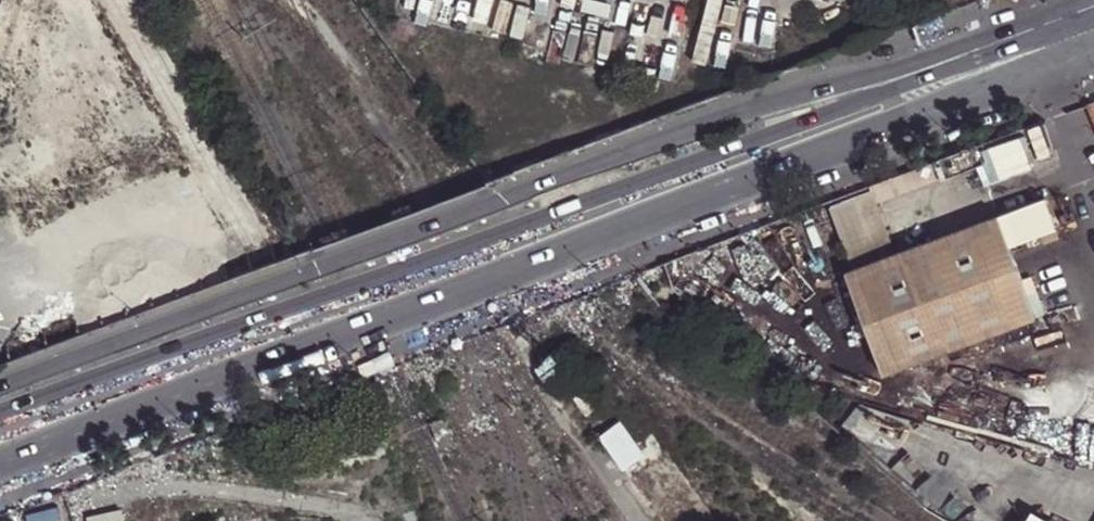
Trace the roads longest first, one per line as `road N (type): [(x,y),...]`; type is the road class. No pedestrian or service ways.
road 1 (primary): [(0,462),(895,129),(1049,40)]
road 2 (primary): [(1049,40),(0,409)]
road 3 (residential): [(1049,40),(746,106),(0,384)]

